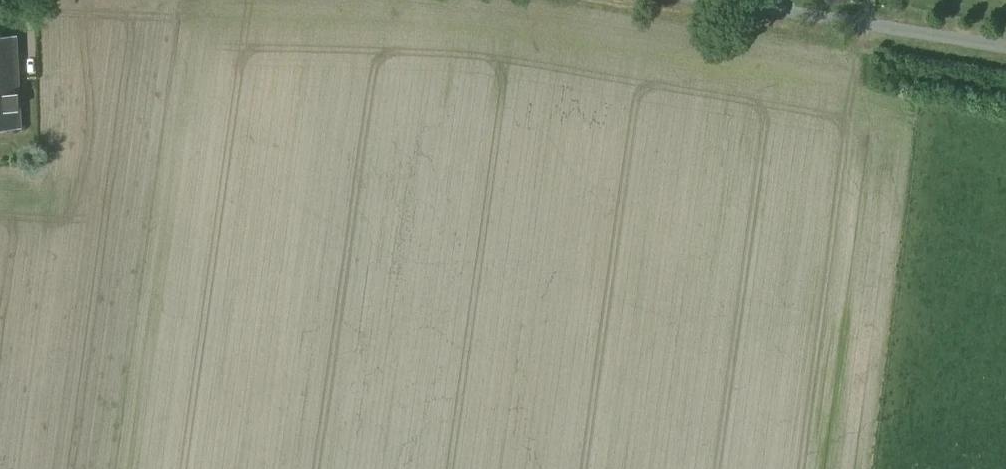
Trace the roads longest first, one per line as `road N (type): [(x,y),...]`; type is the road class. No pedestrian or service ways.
road 1 (unclassified): [(647,0),(1005,52)]

